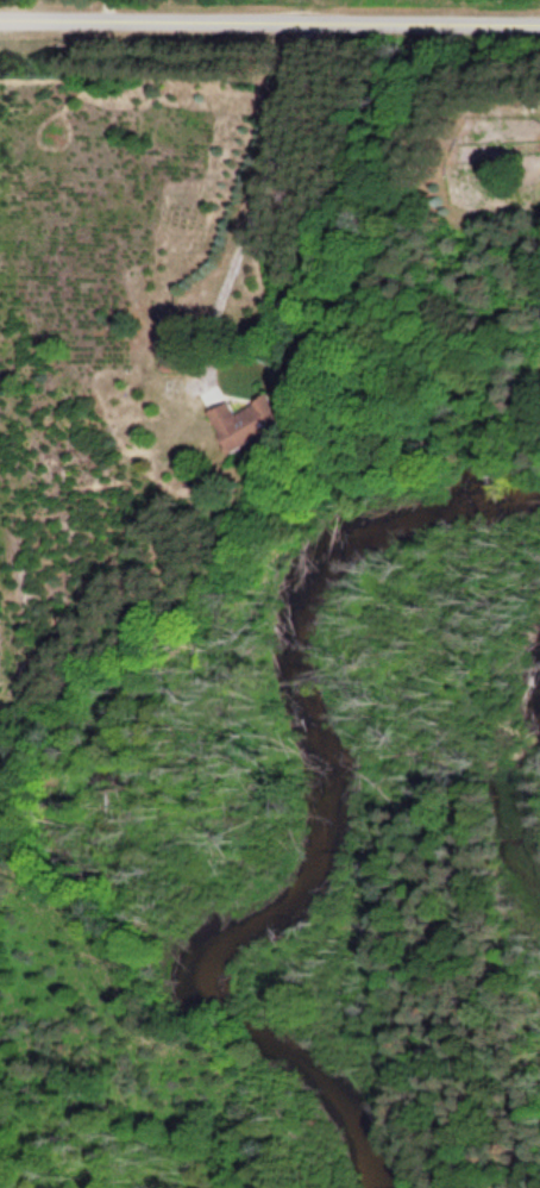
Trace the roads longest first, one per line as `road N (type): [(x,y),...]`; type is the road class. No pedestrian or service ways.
road 1 (residential): [(539,24),(0,20)]

